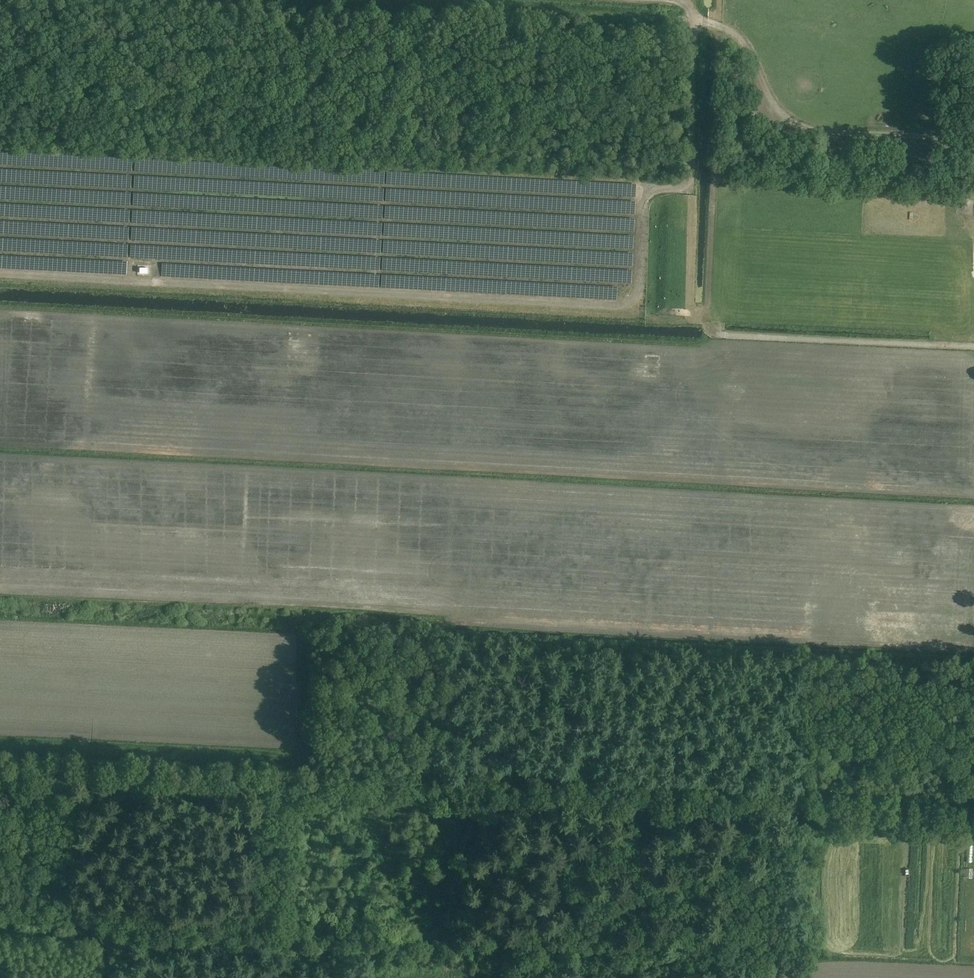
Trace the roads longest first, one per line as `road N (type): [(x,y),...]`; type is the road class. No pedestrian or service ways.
road 1 (track): [(973,798),(521,773),(419,708),(316,704)]
road 2 (track): [(973,143),(798,122),(780,112),(738,36),(710,24)]

